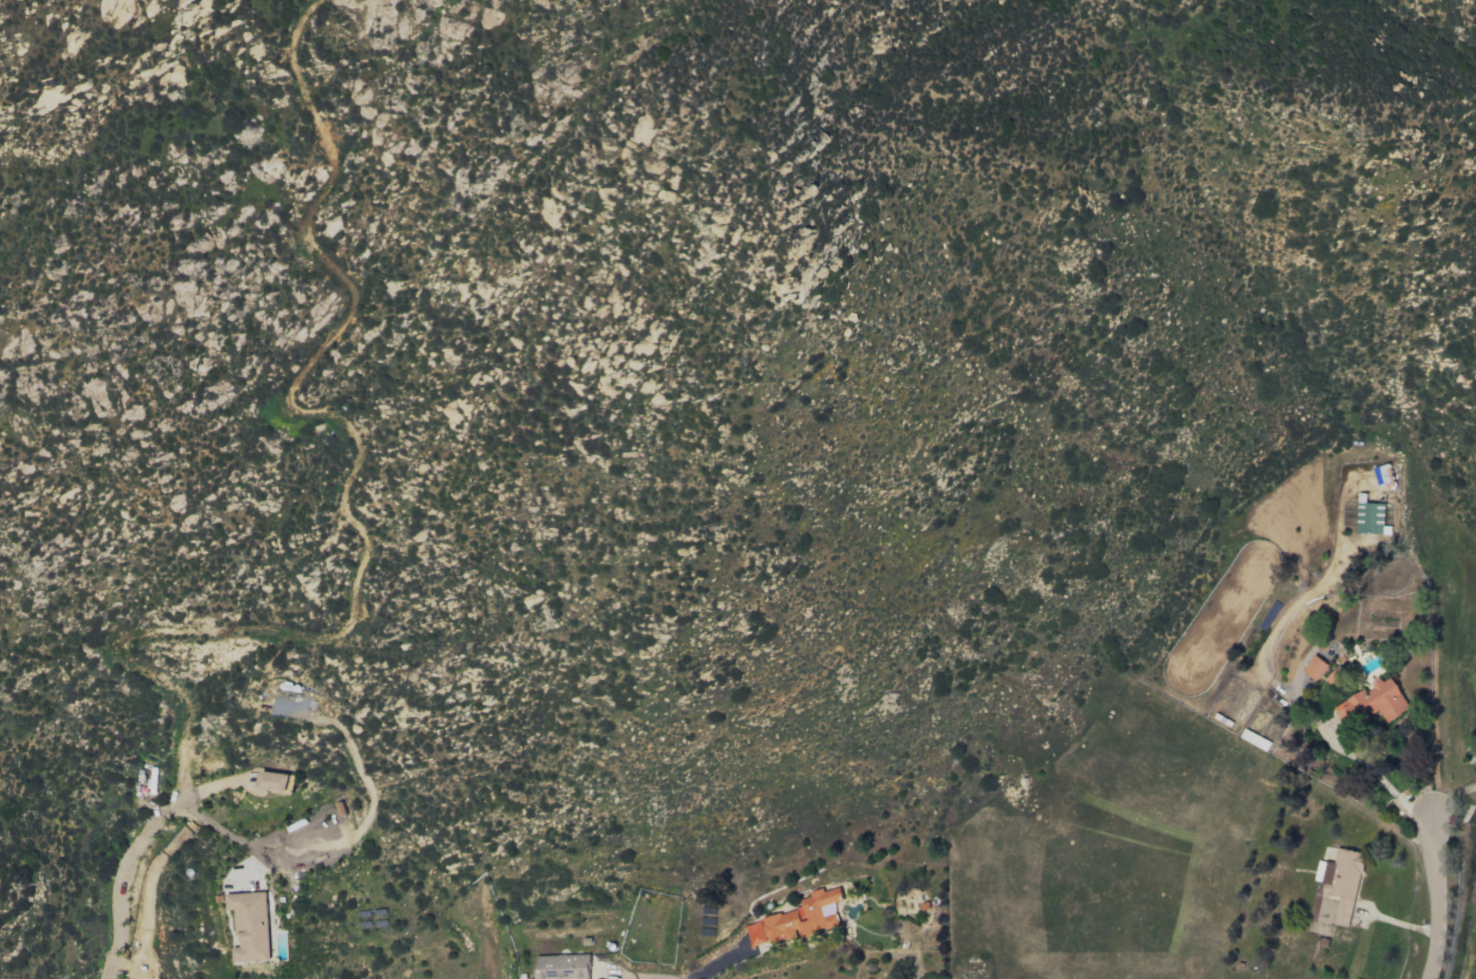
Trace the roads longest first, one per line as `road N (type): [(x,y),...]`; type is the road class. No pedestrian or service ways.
road 1 (residential): [(1426,978),(1436,926),(1430,816)]

